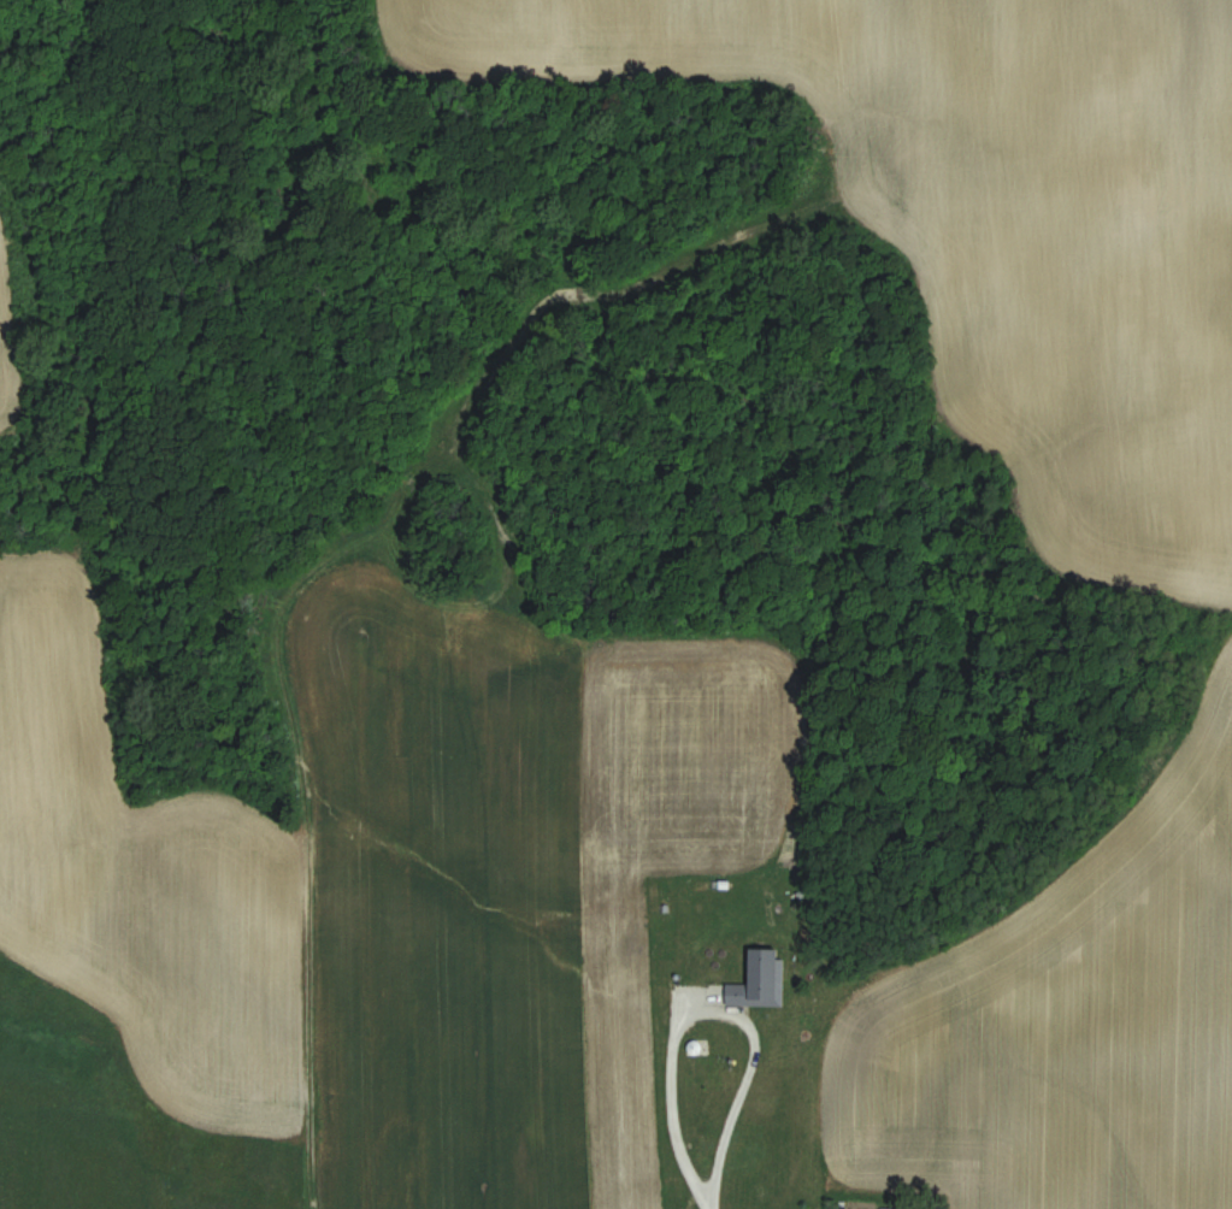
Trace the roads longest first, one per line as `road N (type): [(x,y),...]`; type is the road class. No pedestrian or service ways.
road 1 (residential): [(710,1208),(709,1164),(683,1161),(677,1142),(683,1034),(695,1013),(695,921)]

